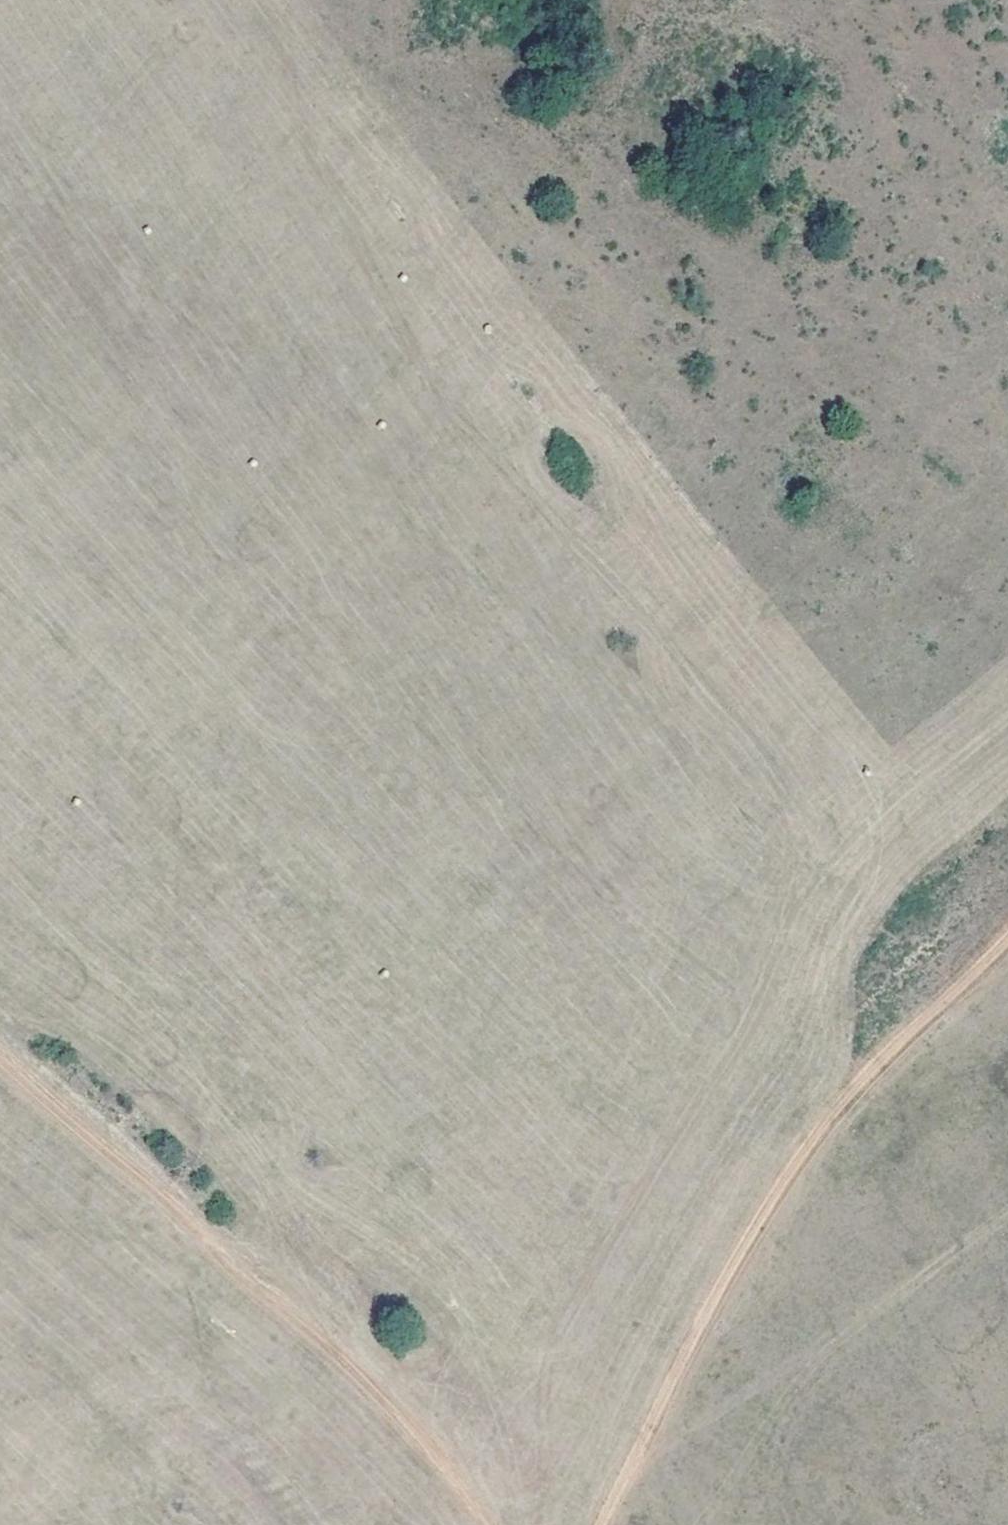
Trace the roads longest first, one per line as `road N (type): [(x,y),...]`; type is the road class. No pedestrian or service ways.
road 1 (track): [(601,1524),(719,1286),(820,1125),(1007,938)]
road 2 (track): [(0,1048),(336,1336),(437,1447),(491,1524)]

